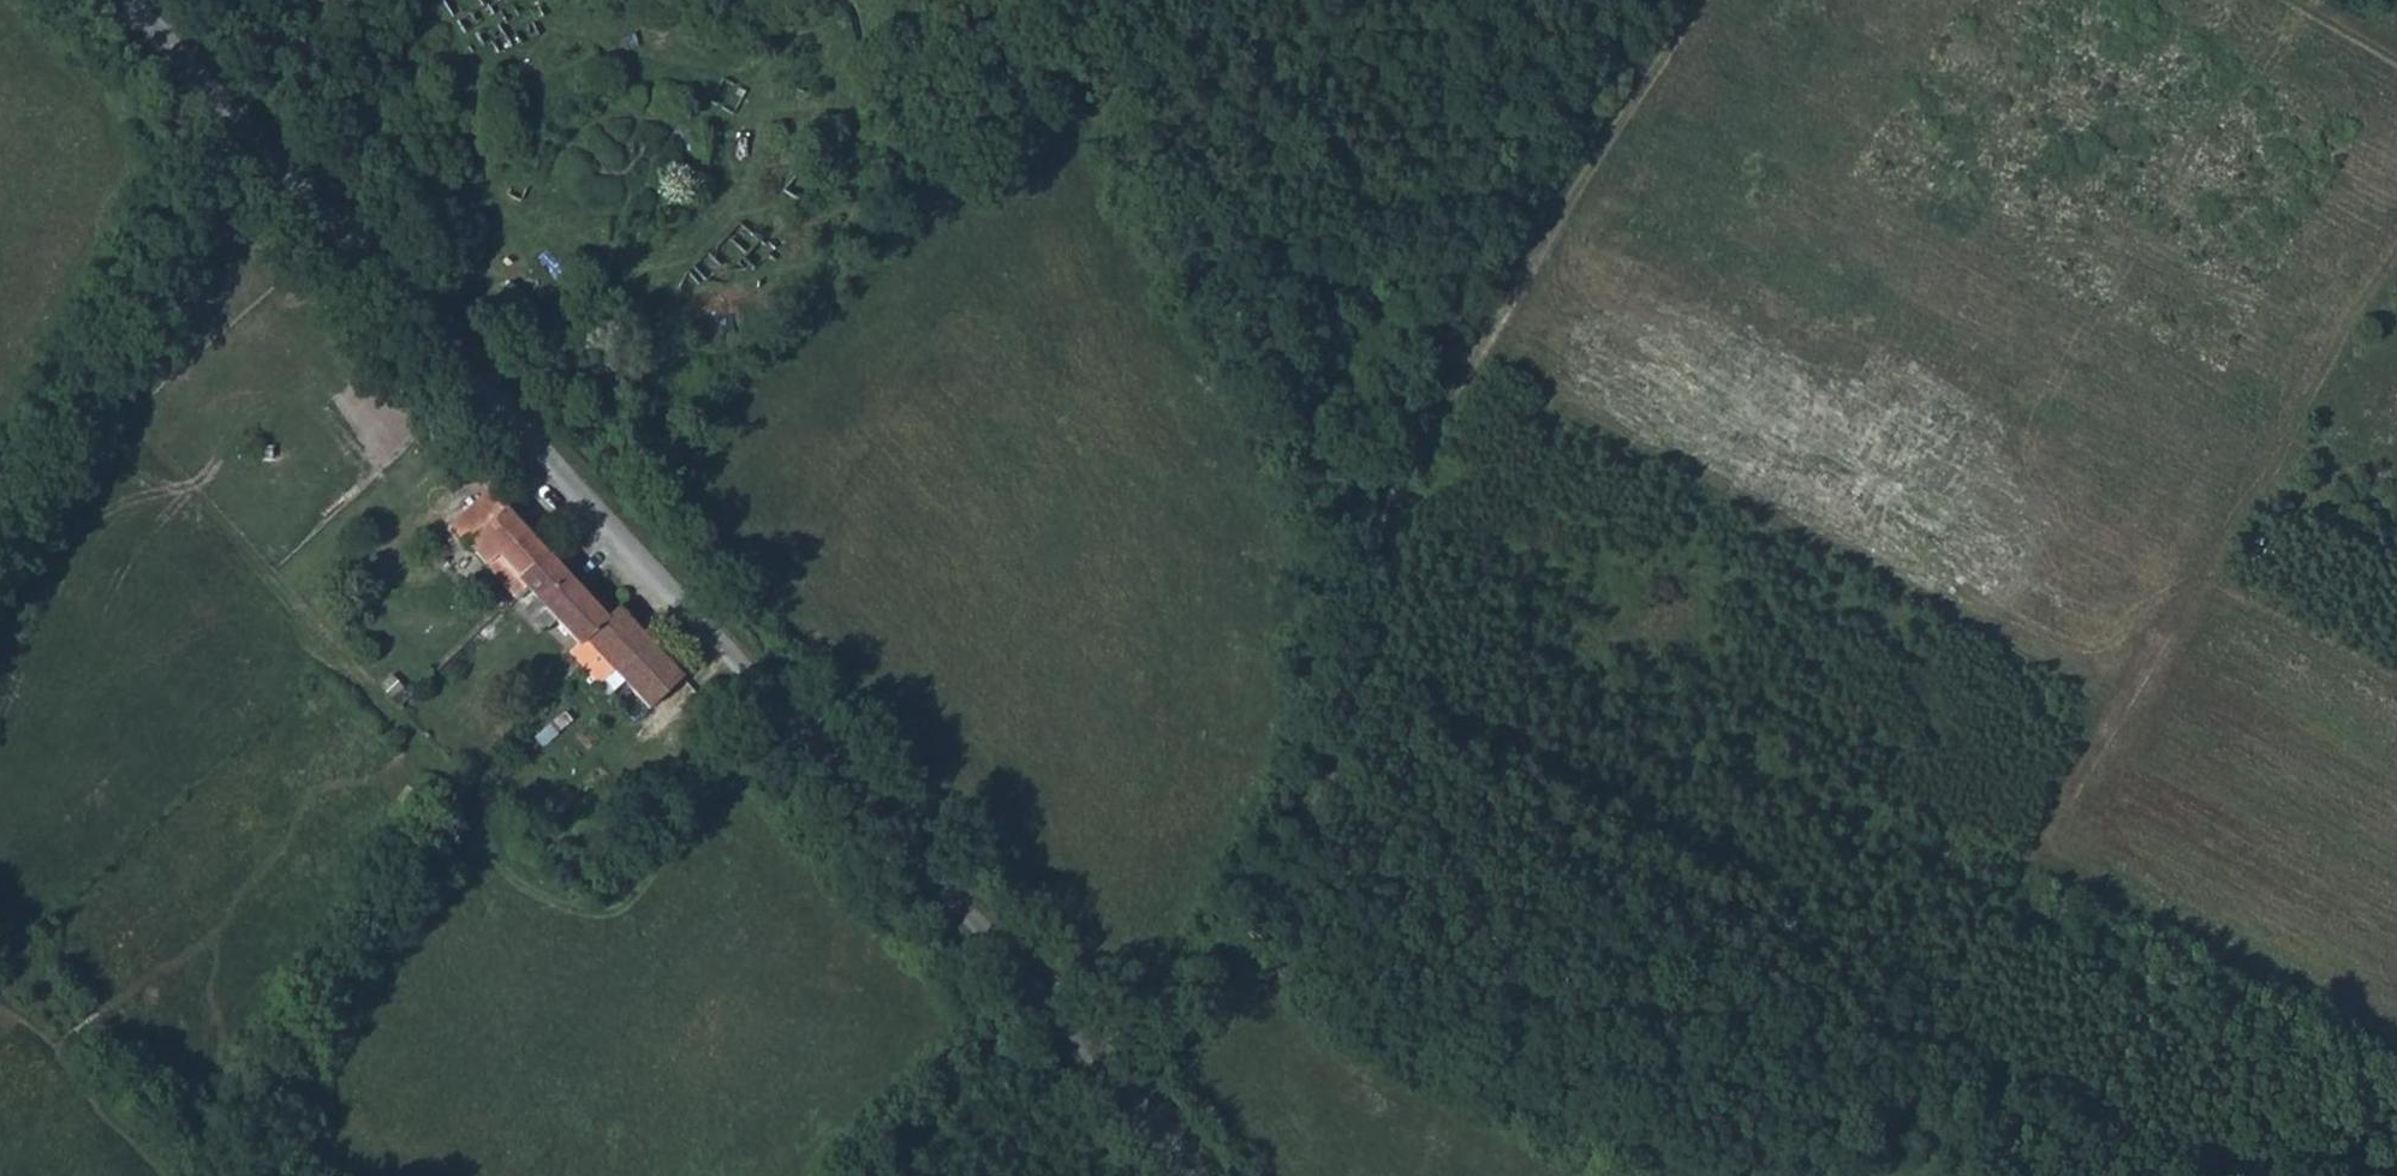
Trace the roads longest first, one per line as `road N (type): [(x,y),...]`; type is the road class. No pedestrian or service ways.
road 1 (unclassified): [(123,0),(1186,1175)]

